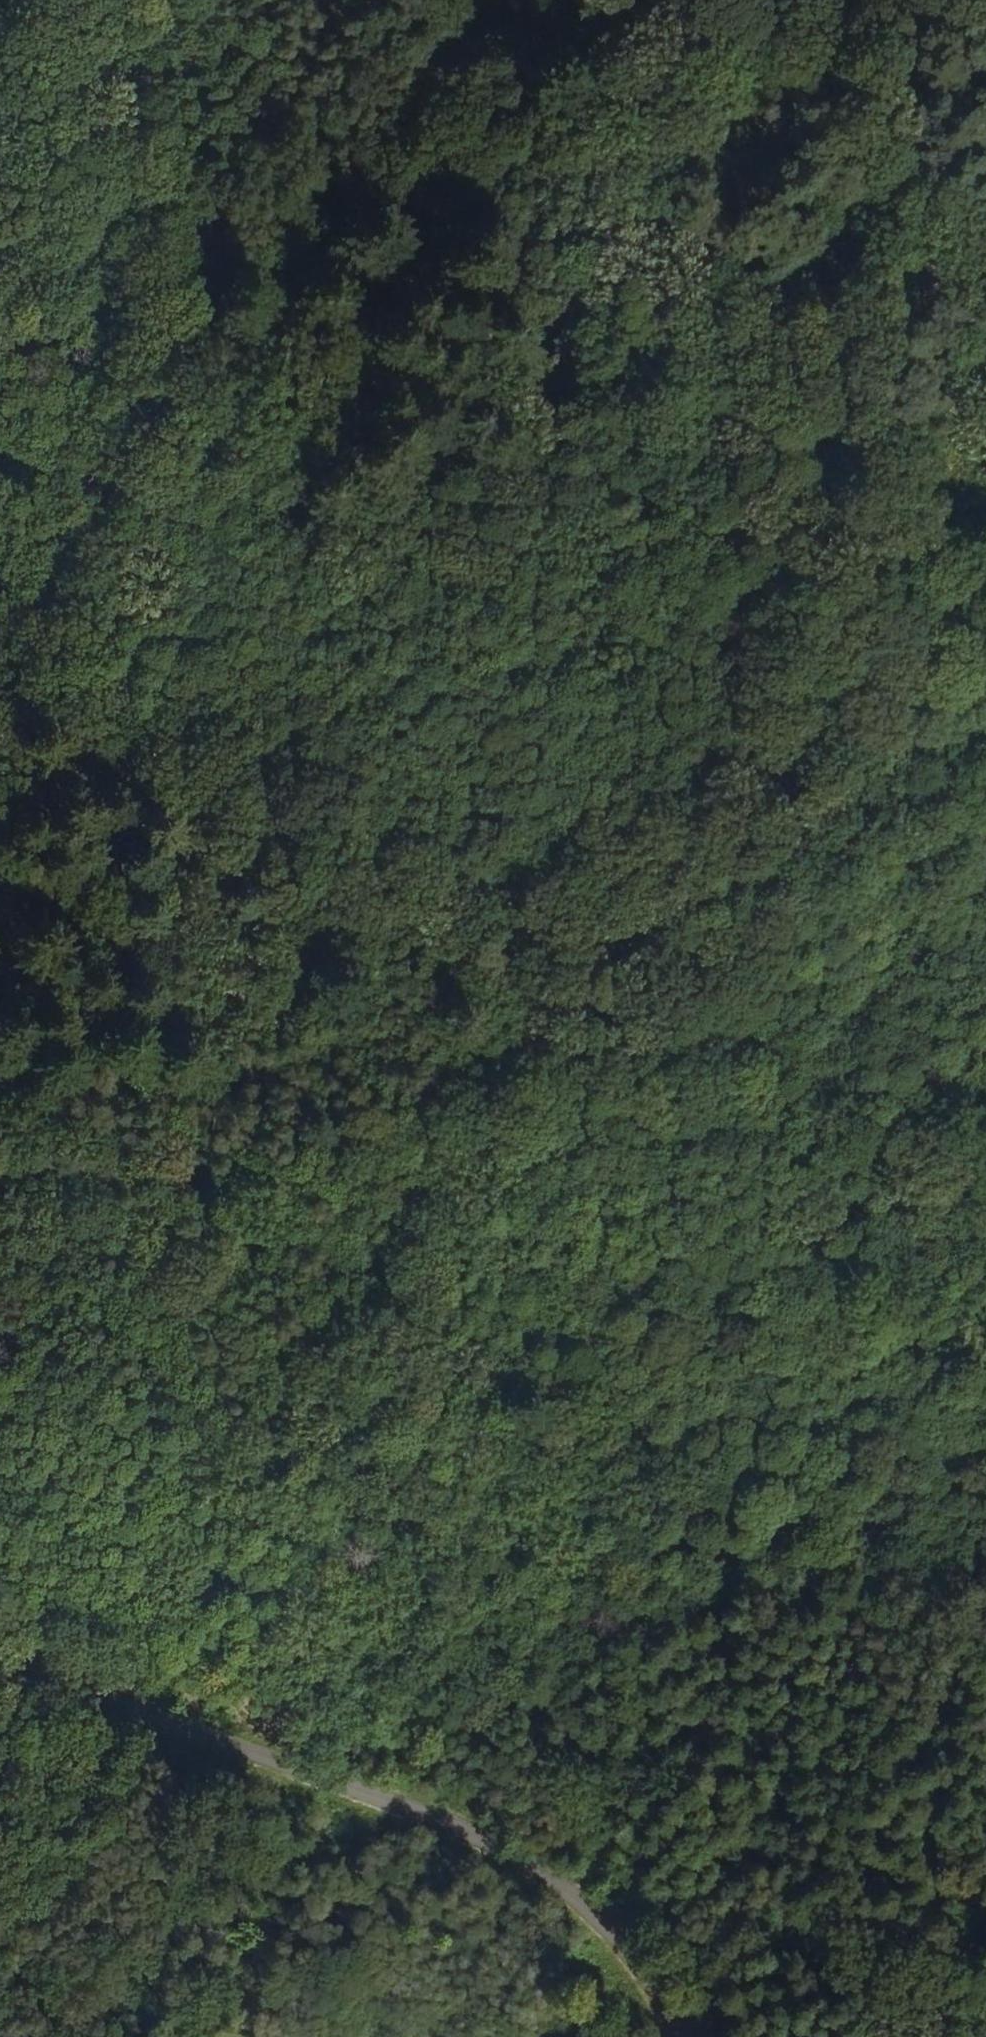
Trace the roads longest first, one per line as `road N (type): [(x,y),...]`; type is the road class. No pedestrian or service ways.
road 1 (tertiary): [(0,1682),(569,1908),(626,2036)]

